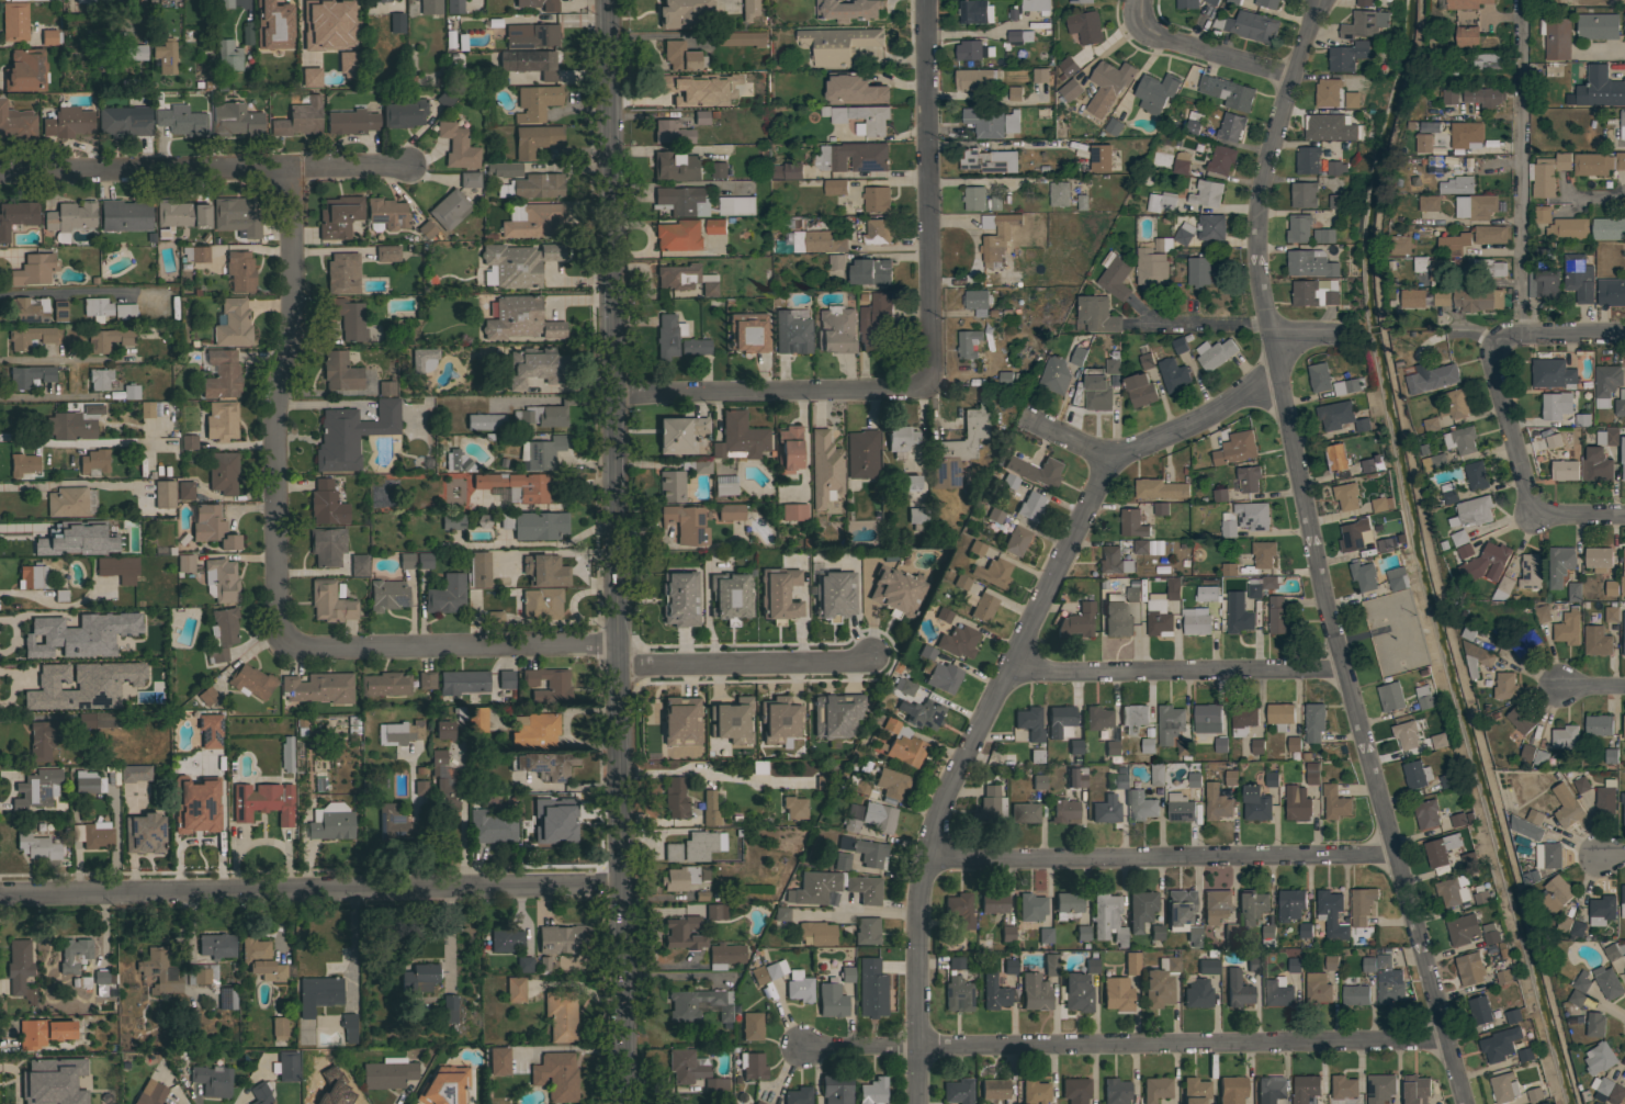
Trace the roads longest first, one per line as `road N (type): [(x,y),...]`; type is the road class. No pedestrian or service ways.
road 1 (residential): [(1320,0),(1257,188),(1252,244),(1343,668),(1466,1103)]
road 2 (tertiary): [(609,0),(626,1103)]
road 3 (residential): [(1276,375),(1106,459),(1073,544),(963,753),(926,860),(916,905),(916,1103)]
road 4 (residential): [(1448,1041),(804,1047)]
road 5 (residential): [(0,893),(622,885)]
road 6 (residential): [(1522,0),(1521,339),(1500,340),(1490,354),(1534,515)]
road 7 (residential): [(291,169),(293,279),(274,410),(284,640)]
road 8 (residential): [(1393,854),(926,860)]
road 9 (residential): [(0,173),(407,165)]
road 10 (residential): [(926,0),(933,391)]
road 11 (residential): [(284,640),(301,649),(619,644)]
road 12 (residential): [(1343,668),(1007,669)]
road 13 (residential): [(616,402),(933,391)]
road 14 (residential): [(620,666),(869,653)]
road 15 (residential): [(1339,333),(1153,328)]
road 16 (residential): [(1142,29),(1293,76)]

